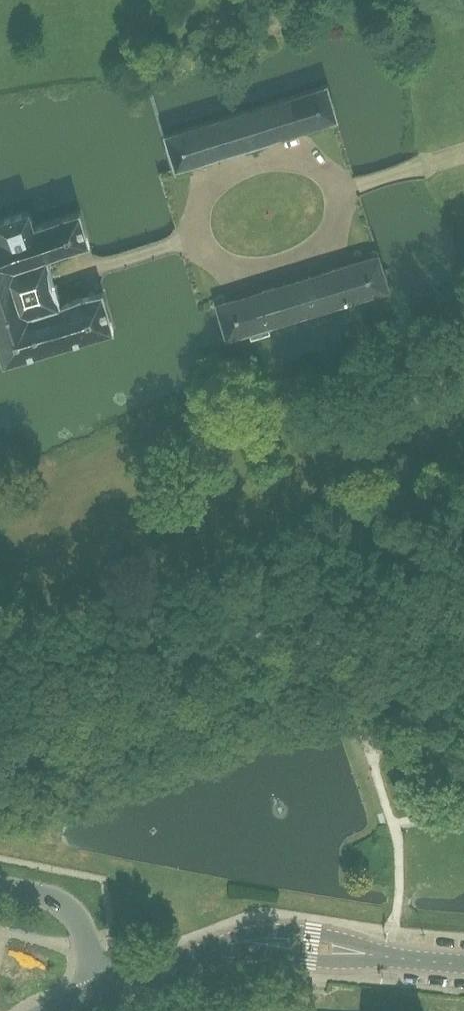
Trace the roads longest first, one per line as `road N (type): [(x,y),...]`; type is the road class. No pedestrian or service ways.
road 1 (residential): [(0,767),(463,615)]
road 2 (track): [(0,644),(463,499)]
road 3 (unclassified): [(394,958),(285,932),(237,937),(210,952)]
road 4 (unclassified): [(210,952),(332,962),(394,958)]
road 5 (residential): [(108,989),(68,908),(0,886)]

